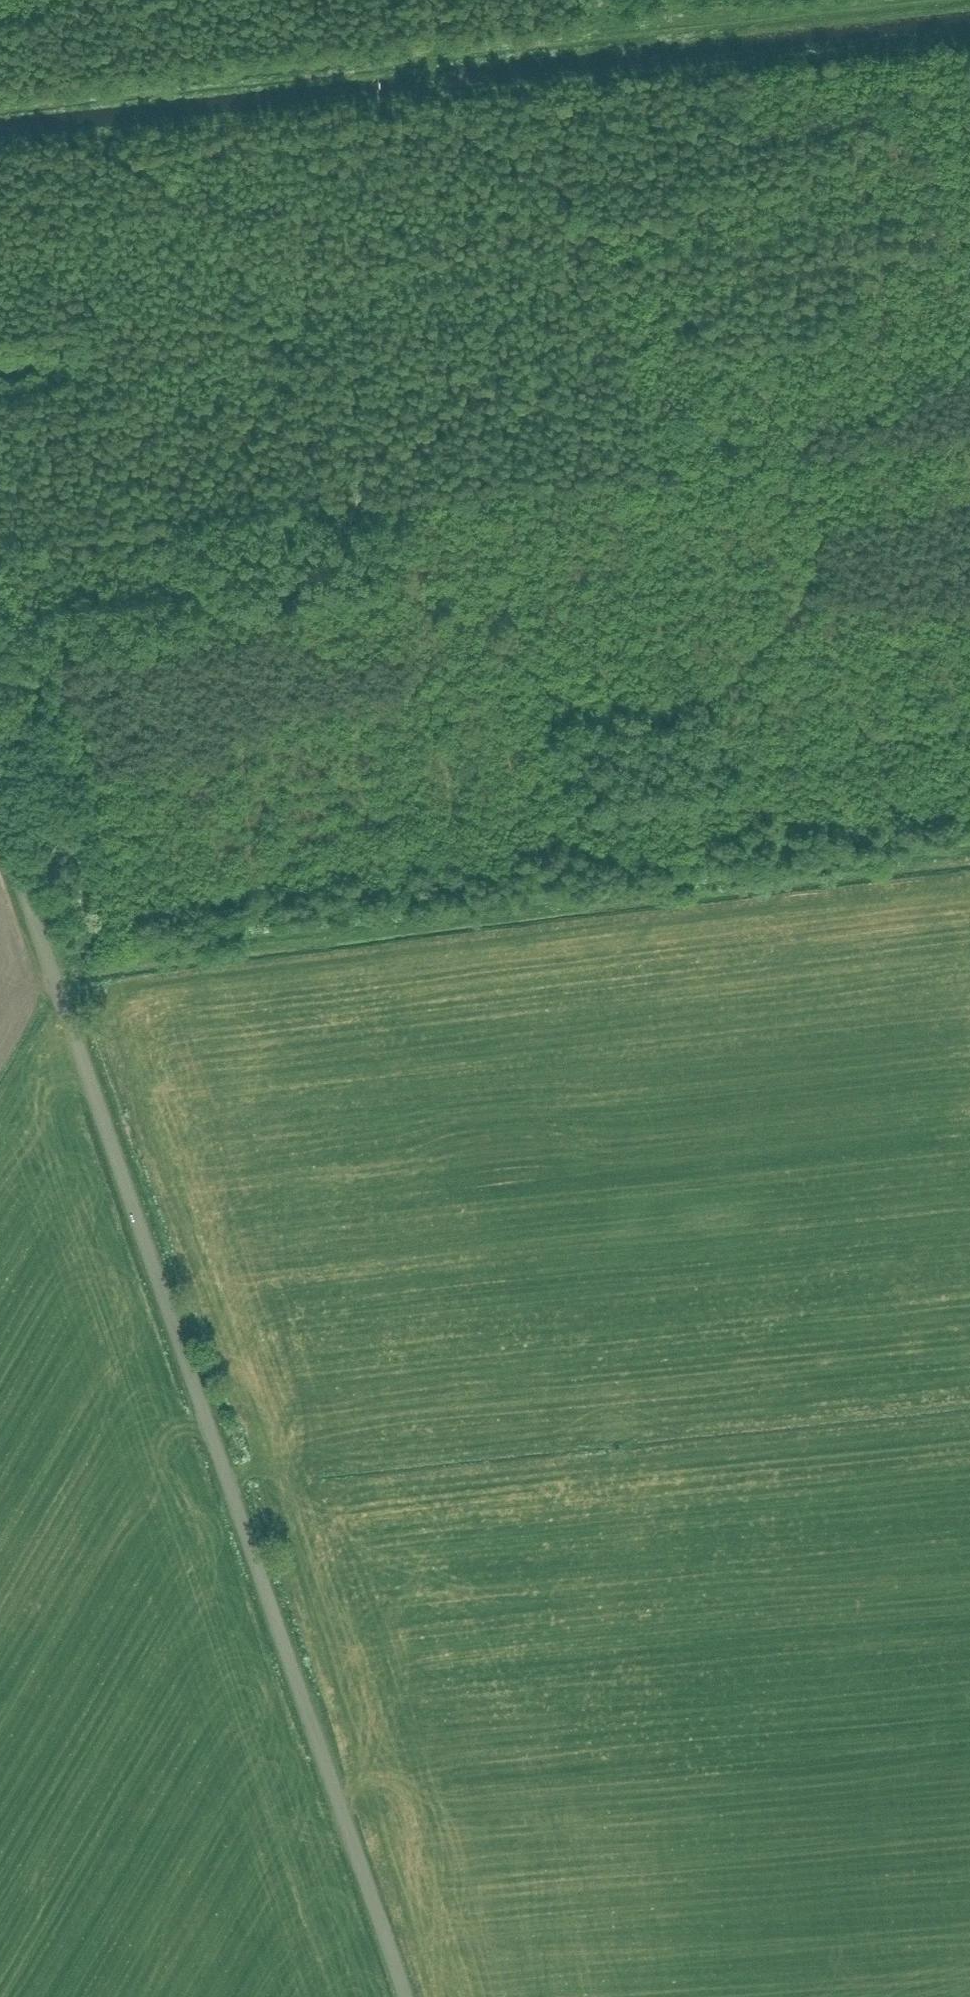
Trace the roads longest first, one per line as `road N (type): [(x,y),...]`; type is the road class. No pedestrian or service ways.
road 1 (unclassified): [(404,1996),(0,825)]
road 2 (track): [(0,111),(960,0)]
road 3 (track): [(78,135),(969,36)]

